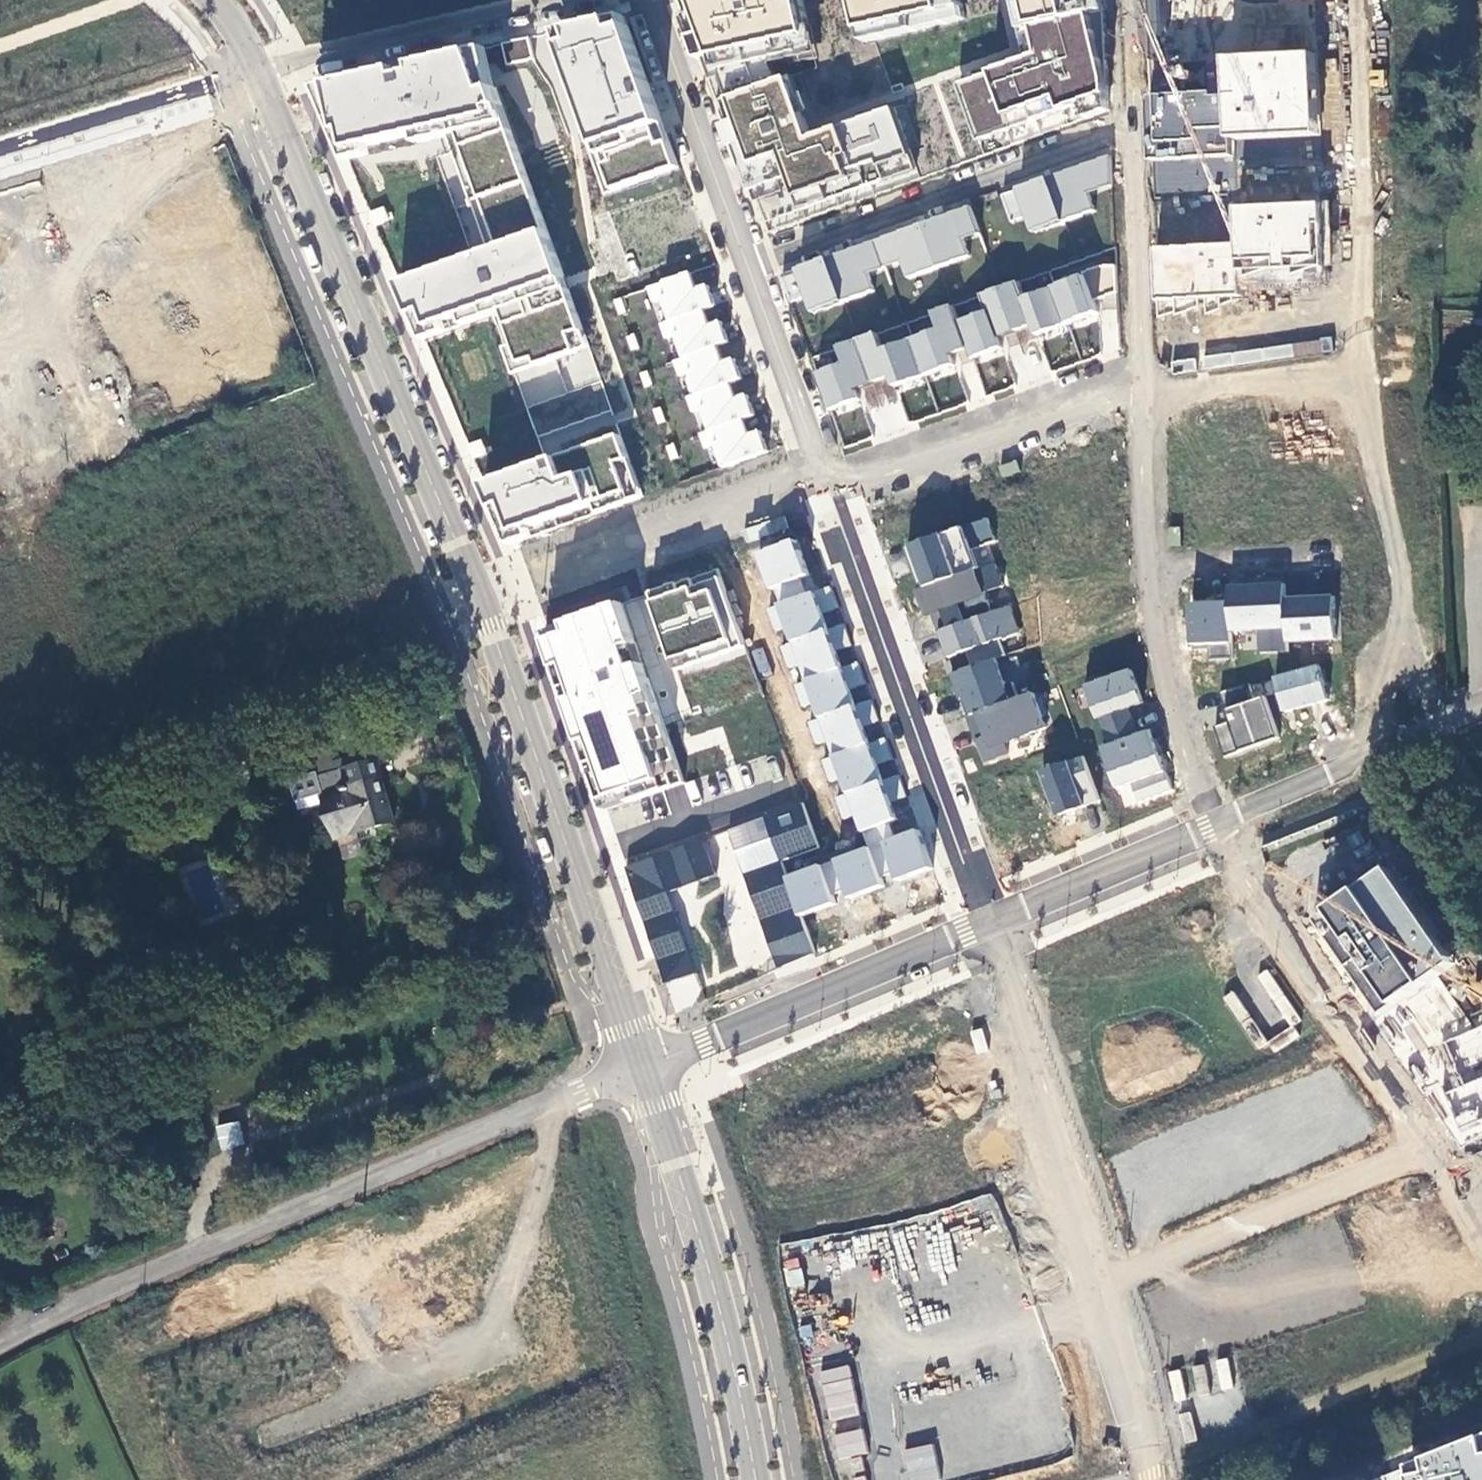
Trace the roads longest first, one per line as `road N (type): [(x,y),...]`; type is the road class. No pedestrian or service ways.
road 1 (tertiary): [(630,1034),(512,689),(252,66)]
road 2 (unclassified): [(642,1067),(0,1341)]
road 3 (residential): [(980,924),(1141,1446)]
road 4 (residential): [(980,924),(822,474)]
road 5 (unknown): [(293,1421),(490,1346),(545,1184),(552,1104)]
road 6 (residential): [(1448,1181),(1218,823)]
road 7 (residential): [(1135,127),(745,267)]
road 8 (tertiary): [(756,1479),(718,1301),(660,1110)]
road 9 (residential): [(642,1067),(980,924)]
road 10 (residential): [(1141,1446),(1481,1316)]
road 11 (residential): [(822,474),(1140,358)]
road 12 (residential): [(543,0),(252,66)]
road 13 (residential): [(745,267),(648,0)]
road 14 (residential): [(1218,823),(1180,721),(1149,564)]
road 15 (unclassified): [(0,145),(252,66)]
road 16 (residential): [(980,924),(1218,823)]
road 17 (residential): [(1140,358),(1135,127)]
road 18 (residential): [(1149,564),(1372,552)]
road 19 (residential): [(822,474),(745,267)]
road 20 (residential): [(1149,564),(1140,358)]
road 21 (residential): [(1218,823),(1384,755)]
road 22 (residential): [(1135,127),(1130,0)]

